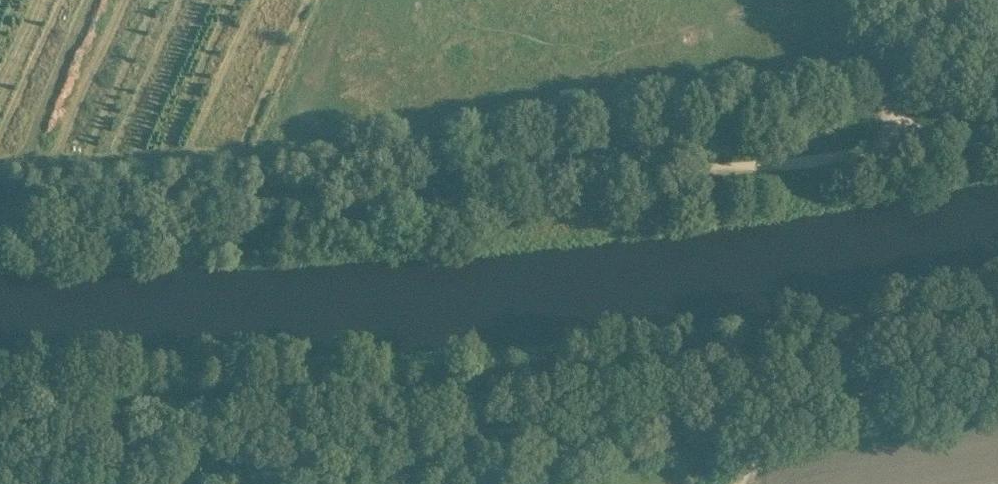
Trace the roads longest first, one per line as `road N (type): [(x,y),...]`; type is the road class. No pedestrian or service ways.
road 1 (unclassified): [(997,121),(819,161),(0,206)]
road 2 (track): [(950,343),(939,368),(820,410),(765,454),(744,483)]
road 3 (track): [(765,454),(997,418)]
road 4 (track): [(898,142),(864,0)]

